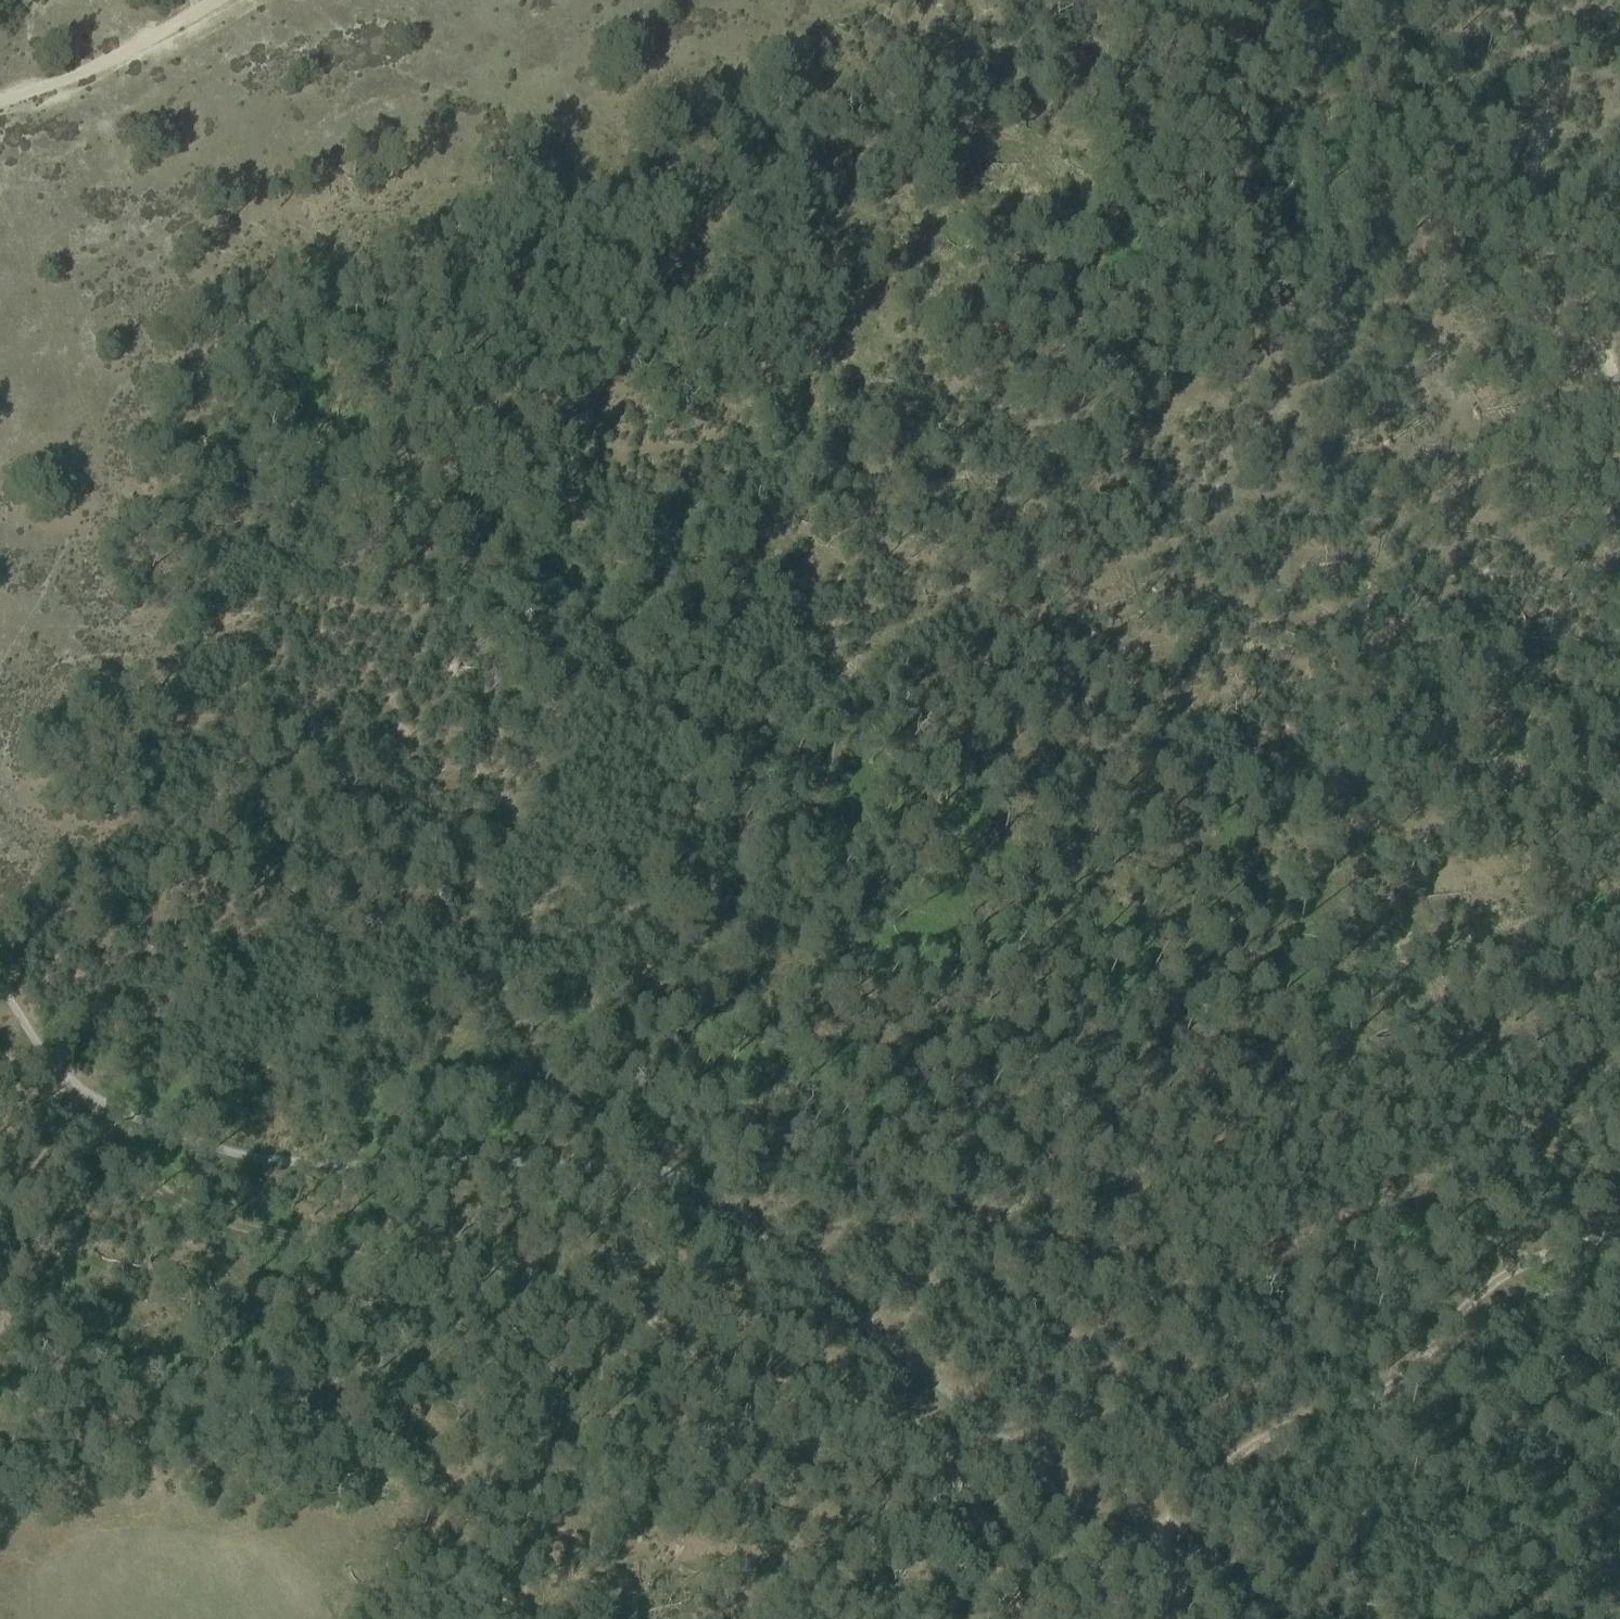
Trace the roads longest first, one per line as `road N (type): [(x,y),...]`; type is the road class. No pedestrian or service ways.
road 1 (track): [(1619,1234),(1500,1276),(1368,1402),(1241,1440),(1179,1493),(1163,1547),(1160,1618)]
road 2 (track): [(221,0),(0,105)]

